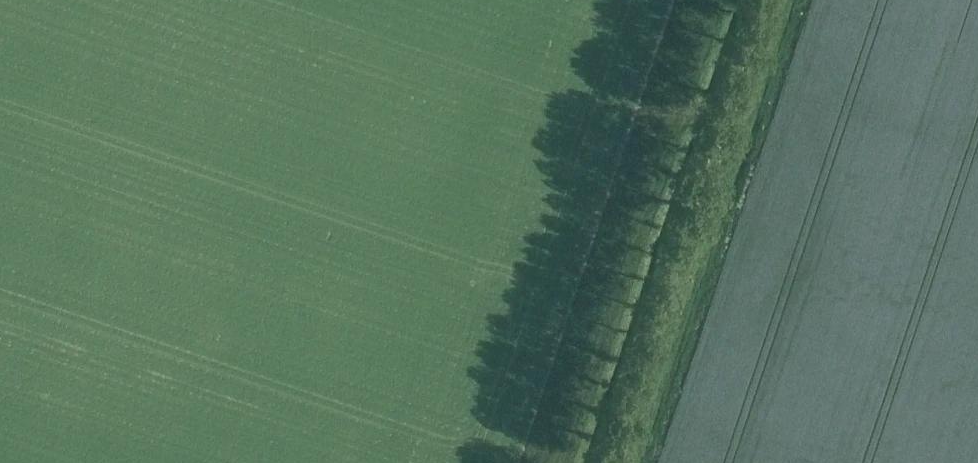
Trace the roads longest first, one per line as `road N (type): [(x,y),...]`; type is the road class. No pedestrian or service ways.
road 1 (unclassified): [(609,462),(765,0)]

